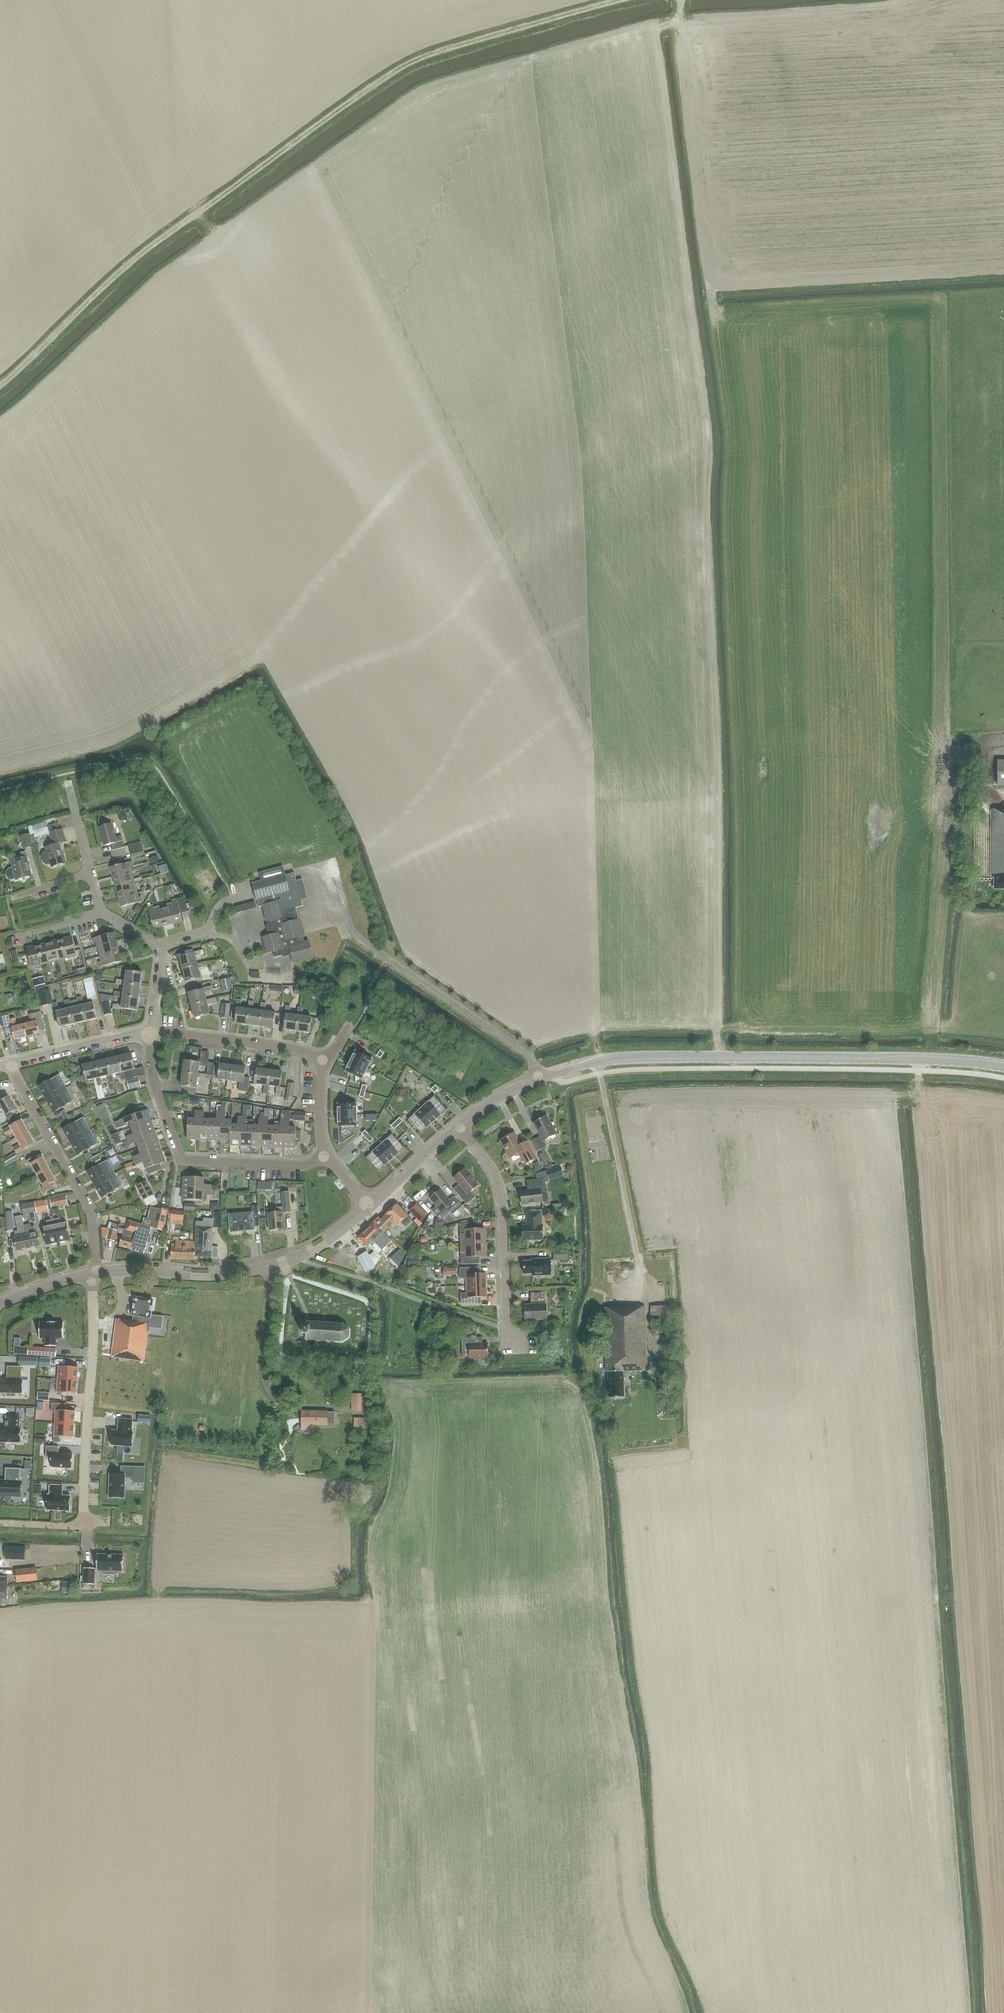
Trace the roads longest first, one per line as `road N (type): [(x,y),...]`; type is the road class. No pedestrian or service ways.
road 1 (tertiary): [(459,1126),(540,1075),(599,1060),(924,1059),(1003,1067)]
road 2 (tertiary): [(96,1273),(249,1272),(324,1244),(368,1206)]
road 3 (residential): [(326,1154),(302,1166),(180,1159),(156,1087),(151,1033)]
road 4 (residential): [(96,1273),(83,1521)]
road 5 (residential): [(508,1352),(503,1197),(459,1126)]
road 6 (residential): [(96,1273),(86,1199),(12,1063)]
road 7 (residential): [(151,1033),(325,1061)]
road 8 (residential): [(12,1063),(151,1033)]
road 9 (tertiary): [(368,1206),(459,1126)]

